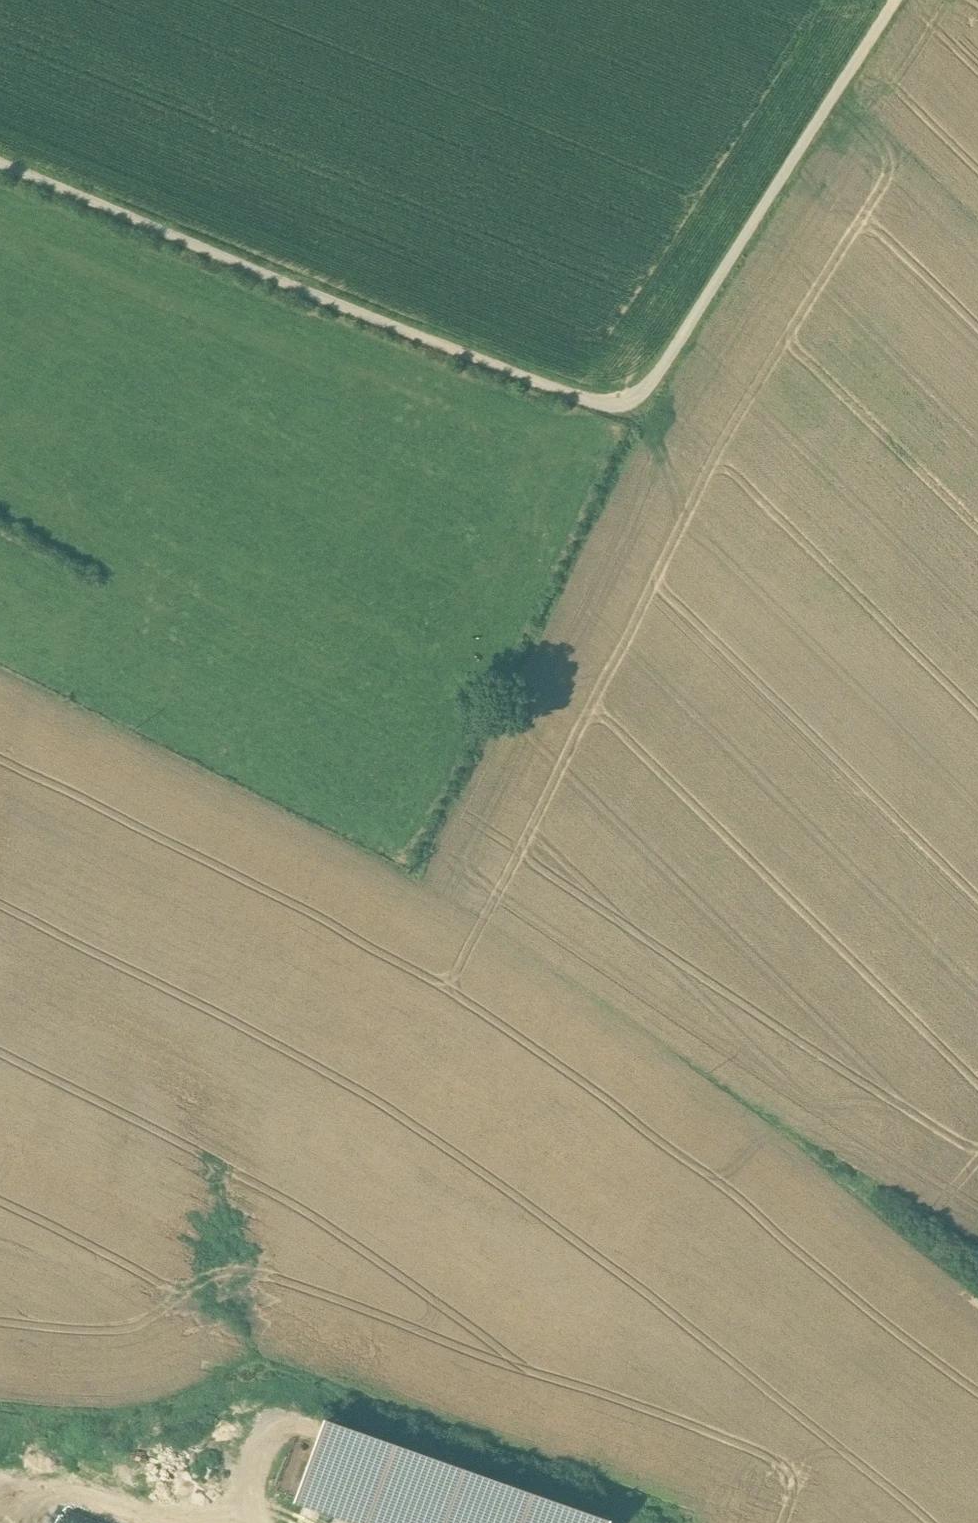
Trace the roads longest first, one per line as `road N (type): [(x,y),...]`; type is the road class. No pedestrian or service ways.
road 1 (track): [(0,170),(574,399),(625,404),(661,375),(894,0)]
road 2 (track): [(133,1522),(61,1490),(0,1496)]

